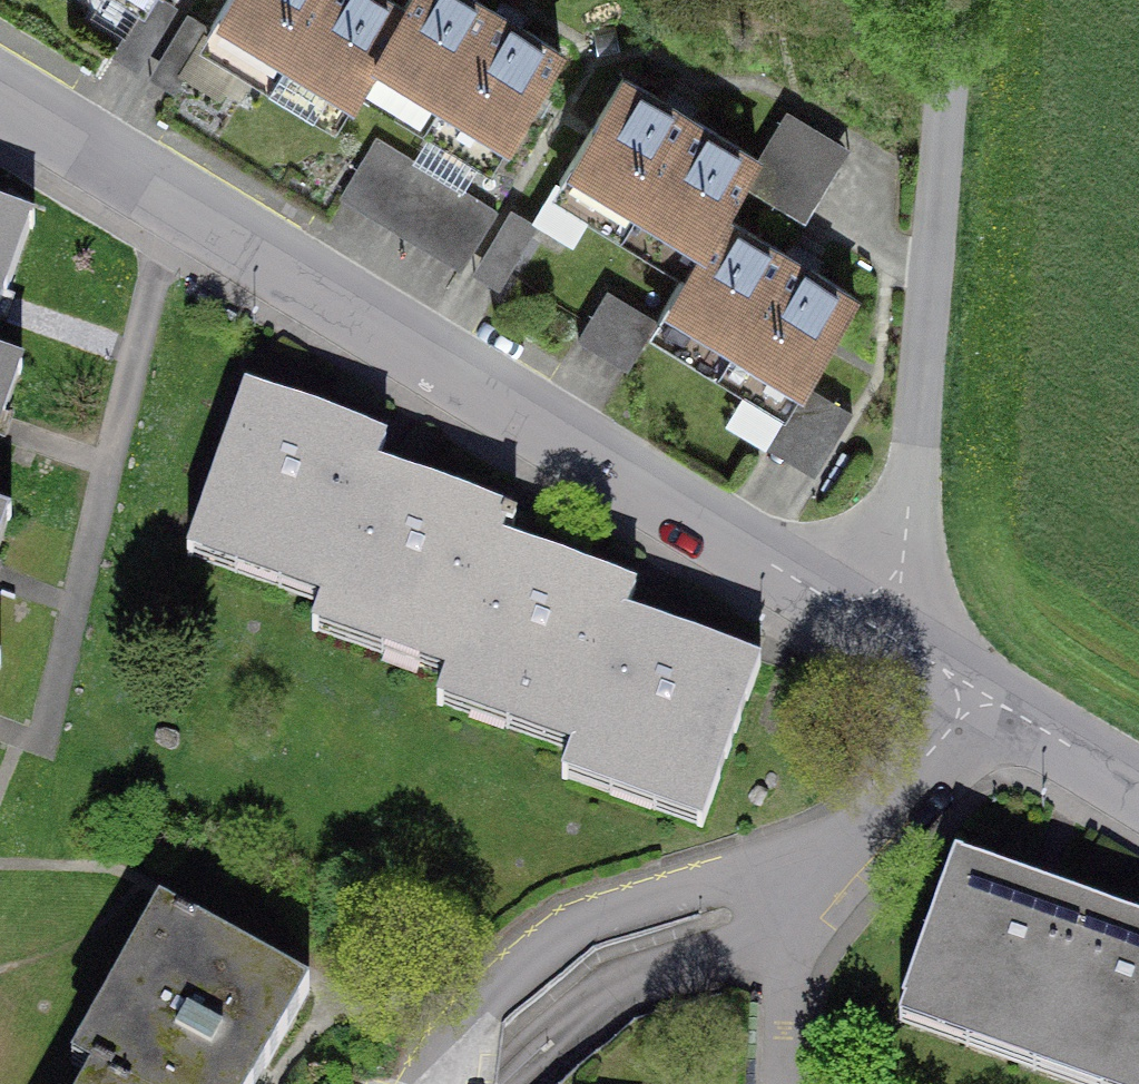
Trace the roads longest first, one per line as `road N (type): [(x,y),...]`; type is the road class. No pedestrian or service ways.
road 1 (residential): [(0,96),(866,617)]
road 2 (unclassified): [(959,0),(917,449),(904,527),(866,617)]
road 3 (residential): [(823,863),(638,908),(542,954),(488,1006),(467,1083)]
road 4 (residential): [(985,695),(823,863)]
road 5 (residential): [(823,863),(788,949),(780,1083)]
road 6 (residential): [(985,695),(1138,789)]
road 7 (residential): [(866,617),(985,695)]

